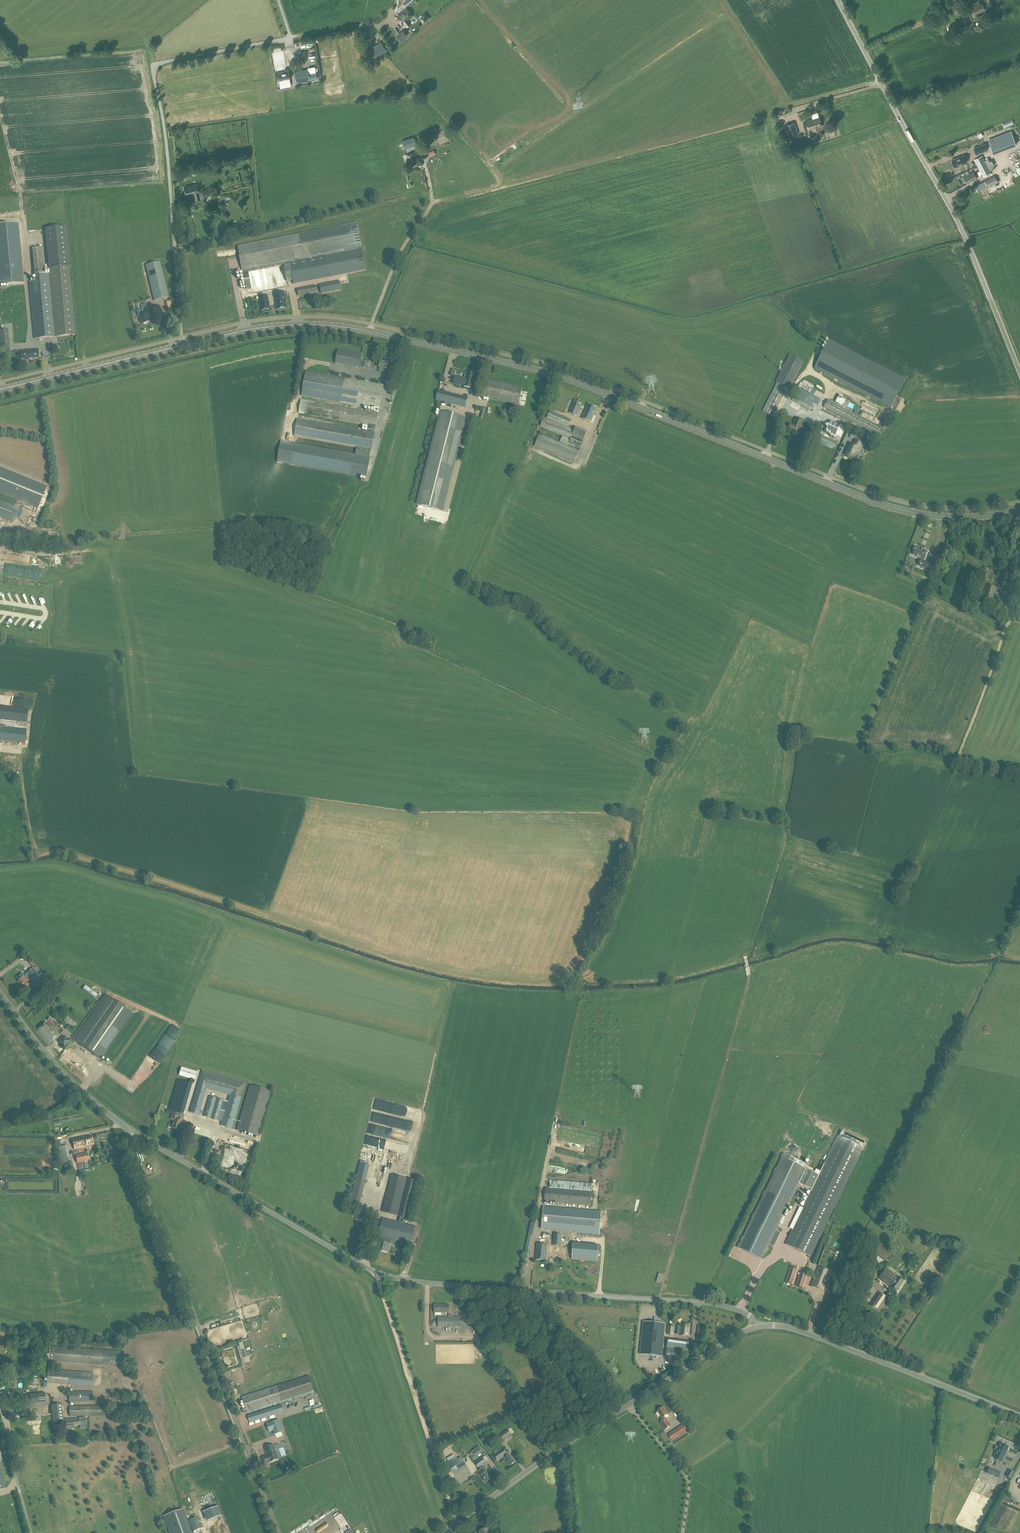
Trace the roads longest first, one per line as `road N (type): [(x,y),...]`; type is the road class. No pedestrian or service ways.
road 1 (secondary): [(1019,510),(962,517),(890,507),(582,384),(350,328),(268,327),(183,345)]
road 2 (residential): [(183,345),(155,68),(353,26)]
road 3 (unclassified): [(280,1532),(129,1148),(132,1130)]
road 4 (tertiary): [(1019,374),(950,207),(837,0)]
road 5 (tertiary): [(757,1327),(748,1314),(710,1304),(427,1283),(375,1271)]
road 6 (tertiary): [(455,1522),(757,1327)]
road 7 (track): [(753,960),(661,1300)]
road 8 (track): [(525,1291),(581,992)]
road 9 (tertiary): [(375,1271),(132,1130)]
road 10 (tertiary): [(1019,1416),(815,1335),(757,1327)]
road 11 (unclassified): [(375,1271),(455,1522)]
road 12 (tertiary): [(132,1130),(46,1055),(0,994)]
road 13 (secondary): [(183,345),(0,390)]

